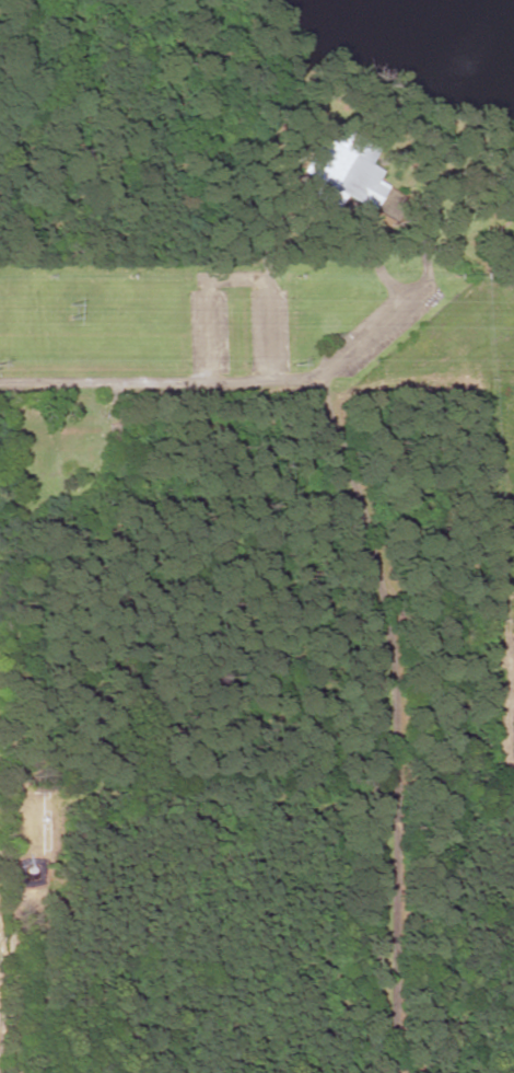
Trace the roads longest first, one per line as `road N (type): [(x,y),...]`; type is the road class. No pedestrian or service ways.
road 1 (residential): [(399,299),(339,347),(320,397),(325,454),(367,567),(377,653),(378,1072)]
road 2 (residential): [(399,299),(377,273),(376,256),(397,217),(408,217),(428,269),(399,299)]

